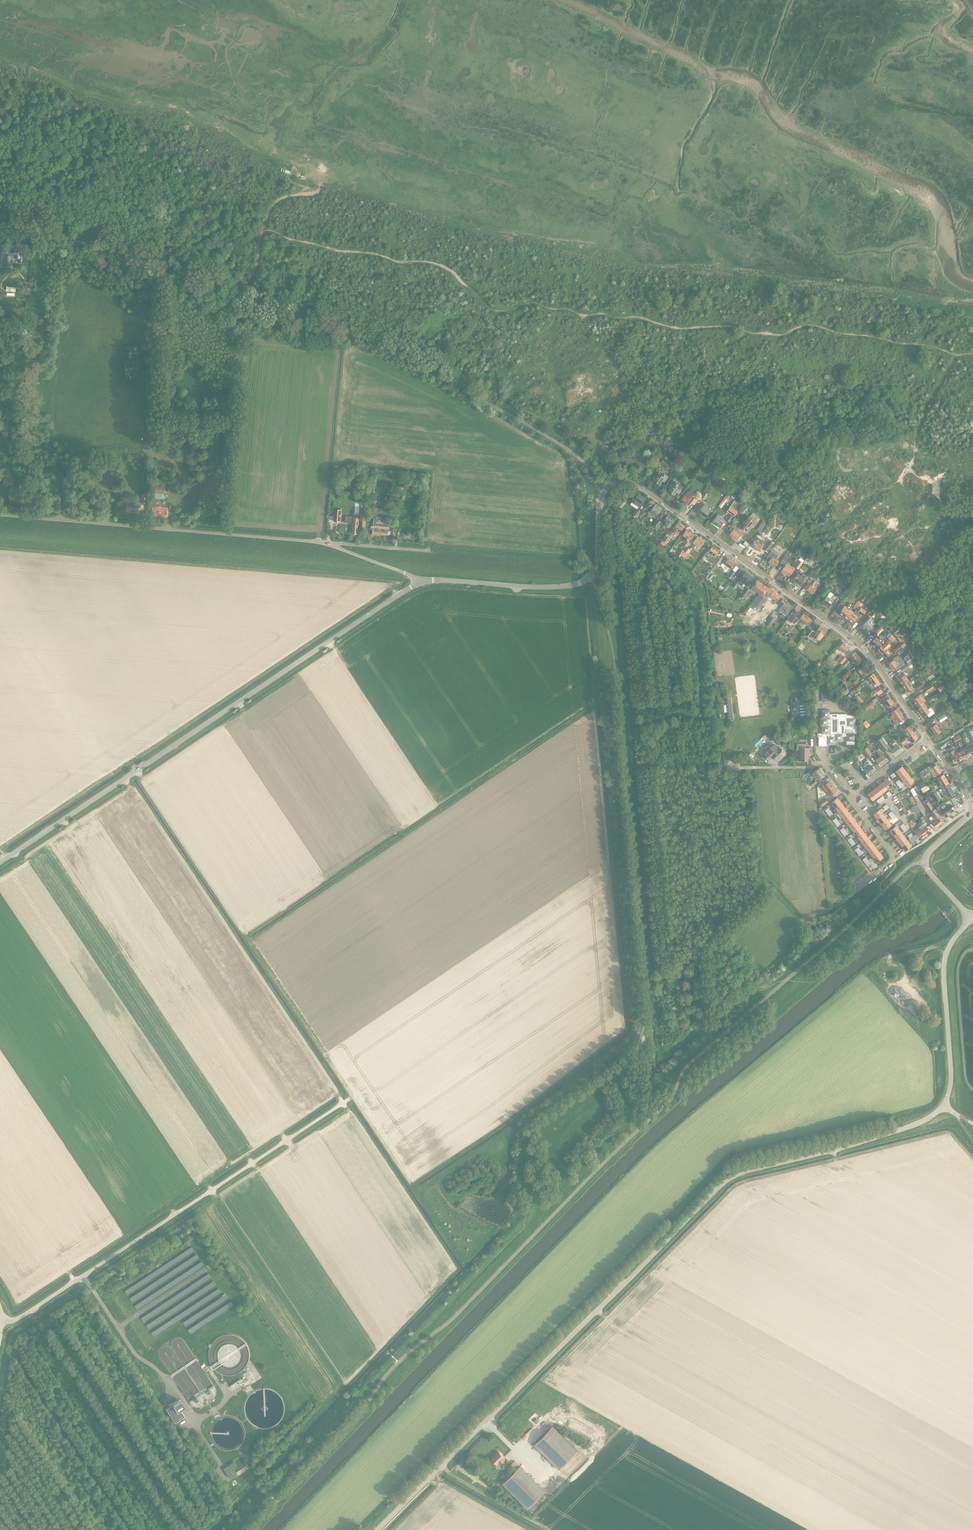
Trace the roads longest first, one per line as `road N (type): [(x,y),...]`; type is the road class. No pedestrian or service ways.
road 1 (tertiary): [(944,1105),(919,1123),(730,1178),(376,1529)]
road 2 (unclassified): [(0,862),(421,581)]
road 3 (residential): [(929,740),(894,683),(846,631),(632,480),(607,487)]
road 4 (unclassified): [(1,1321),(84,1276),(345,1101)]
road 5 (unclassified): [(331,542),(0,513)]
road 6 (unclassified): [(421,581),(530,587),(585,580),(595,568),(607,487)]
road 7 (tertiary): [(944,1105),(945,958),(968,916)]
road 8 (tertiary): [(968,916),(925,861),(972,812)]
road 9 (unclassified): [(790,931),(840,904),(895,857)]
road 10 (track): [(953,356),(906,465)]

